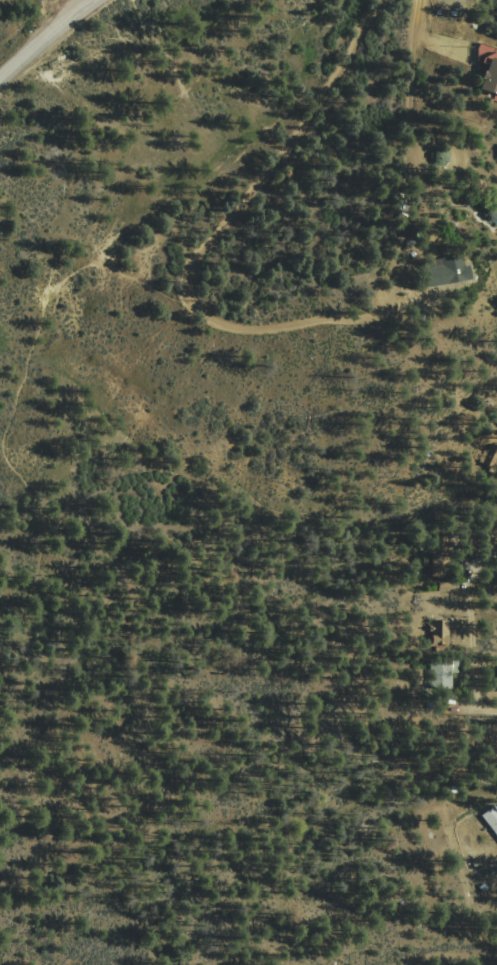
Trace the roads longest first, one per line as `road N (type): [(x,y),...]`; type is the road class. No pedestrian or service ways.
road 1 (residential): [(0,80),(94,0)]

